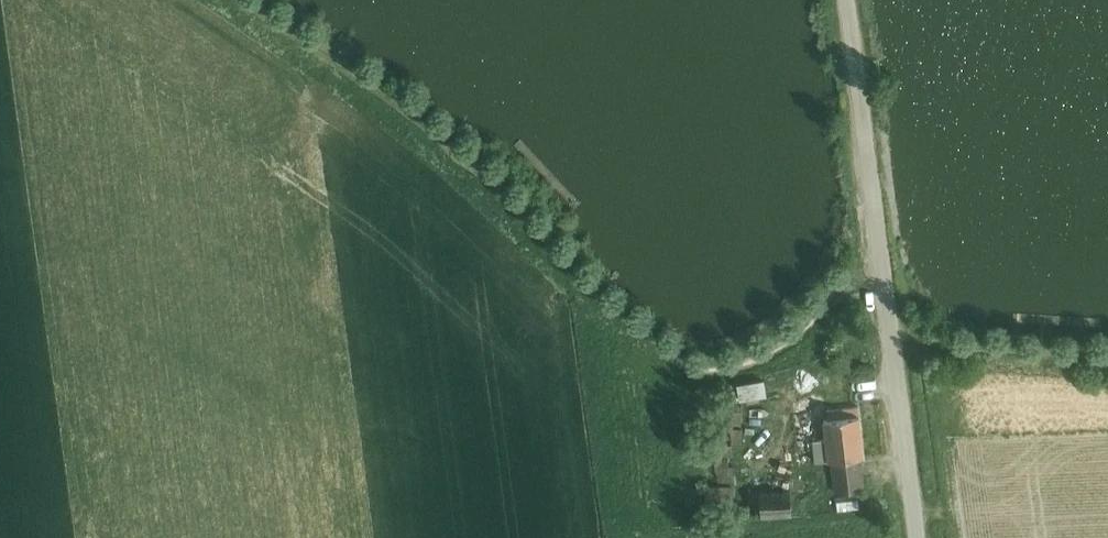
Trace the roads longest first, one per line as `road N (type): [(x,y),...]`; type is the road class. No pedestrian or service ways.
road 1 (unclassified): [(918,537),(847,0)]

